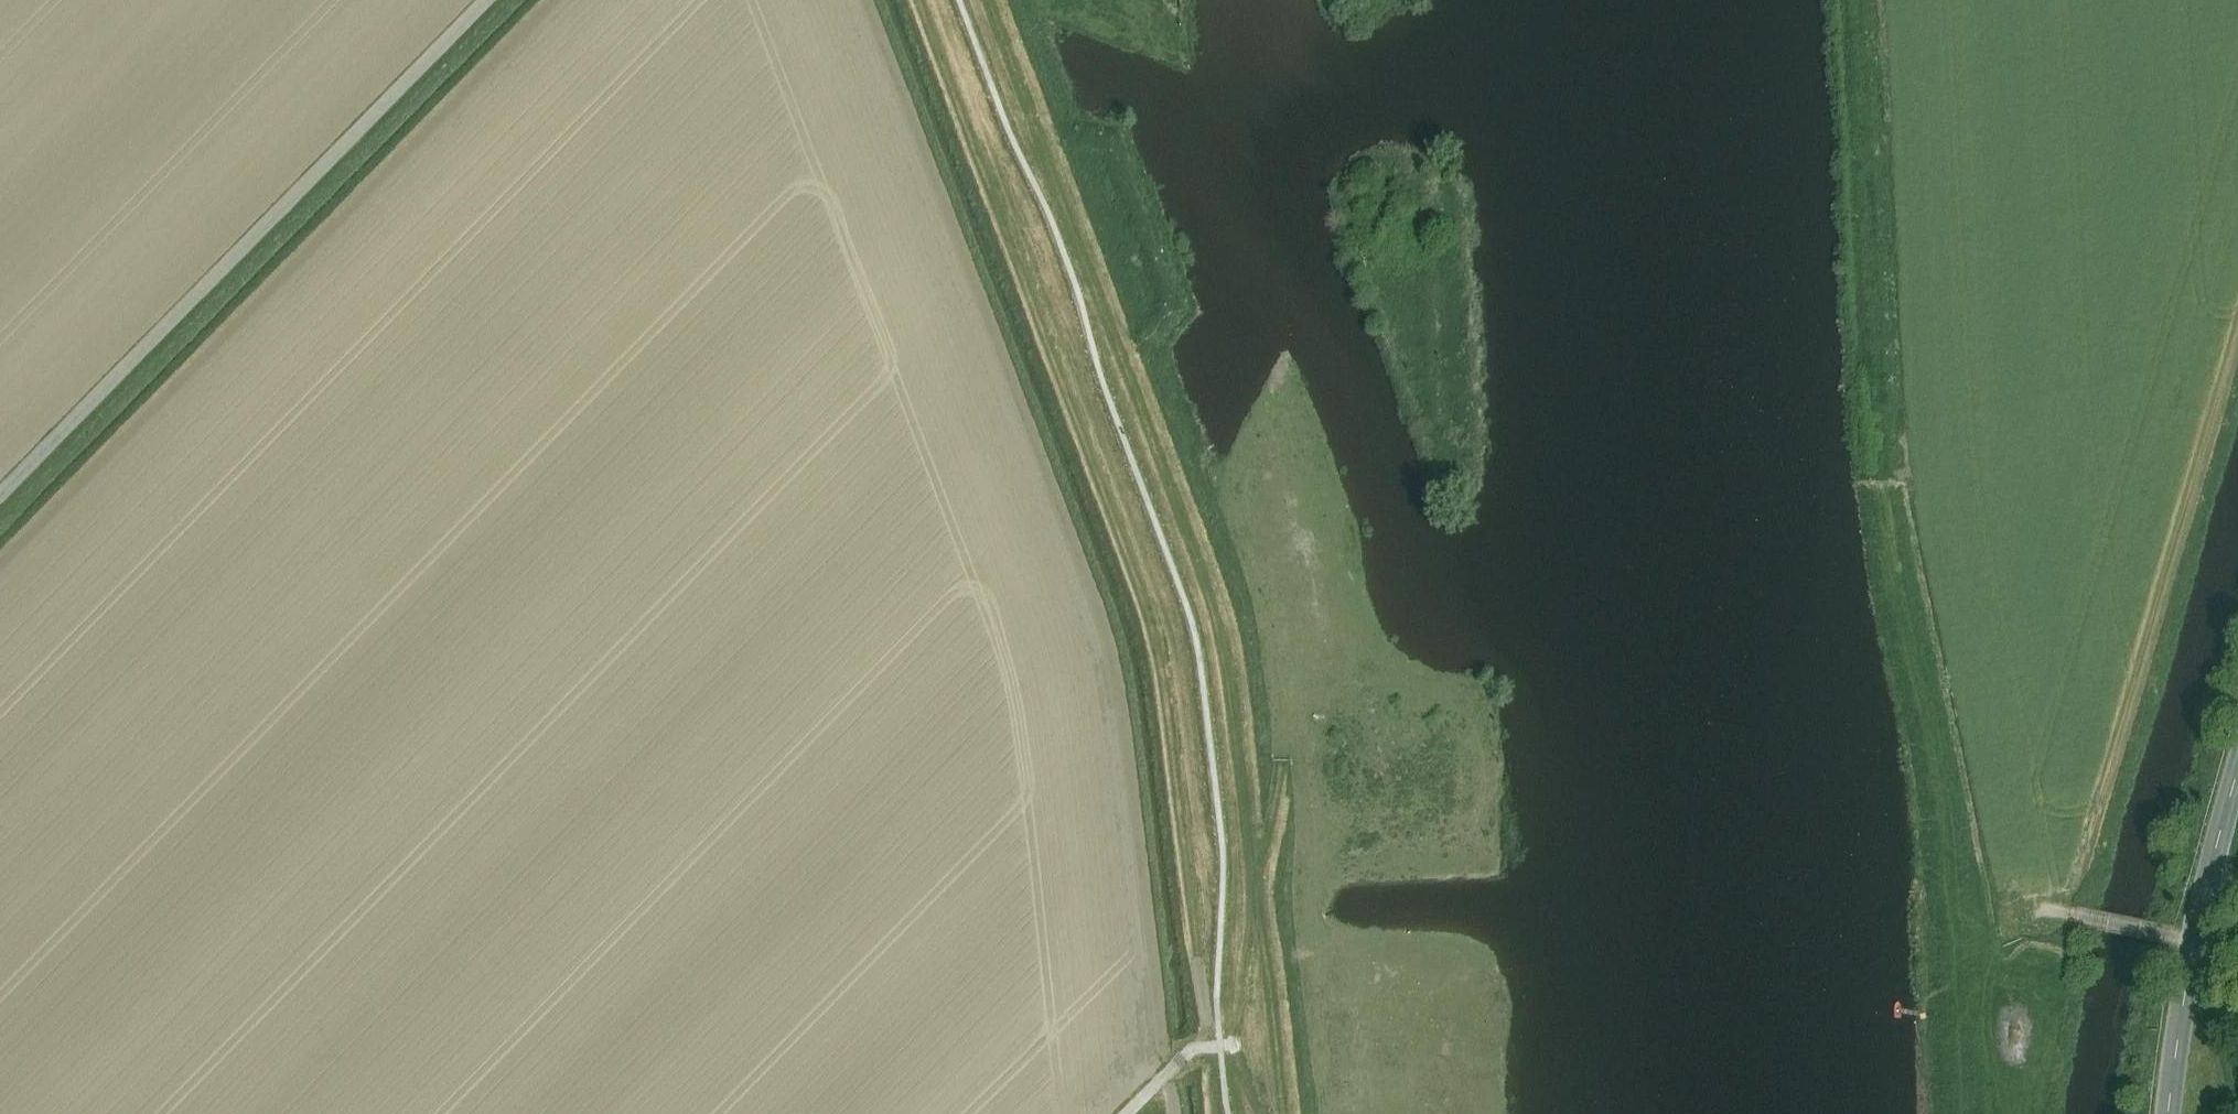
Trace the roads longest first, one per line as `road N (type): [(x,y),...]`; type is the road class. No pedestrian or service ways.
road 1 (unclassified): [(0,497),(487,0)]
road 2 (tertiary): [(2237,770),(2204,887),(2170,1113)]
road 3 (track): [(2195,942),(2004,900)]

